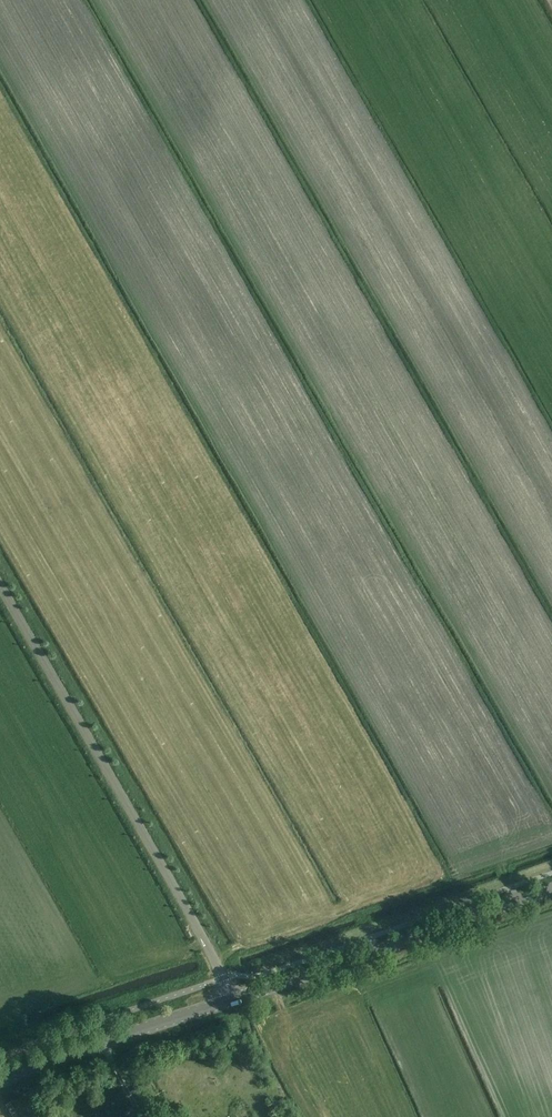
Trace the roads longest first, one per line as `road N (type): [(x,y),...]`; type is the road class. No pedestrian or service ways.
road 1 (unclassified): [(222,979),(0,584)]
road 2 (tertiary): [(229,1001),(551,890)]
road 3 (tertiary): [(0,1080),(229,1001)]

